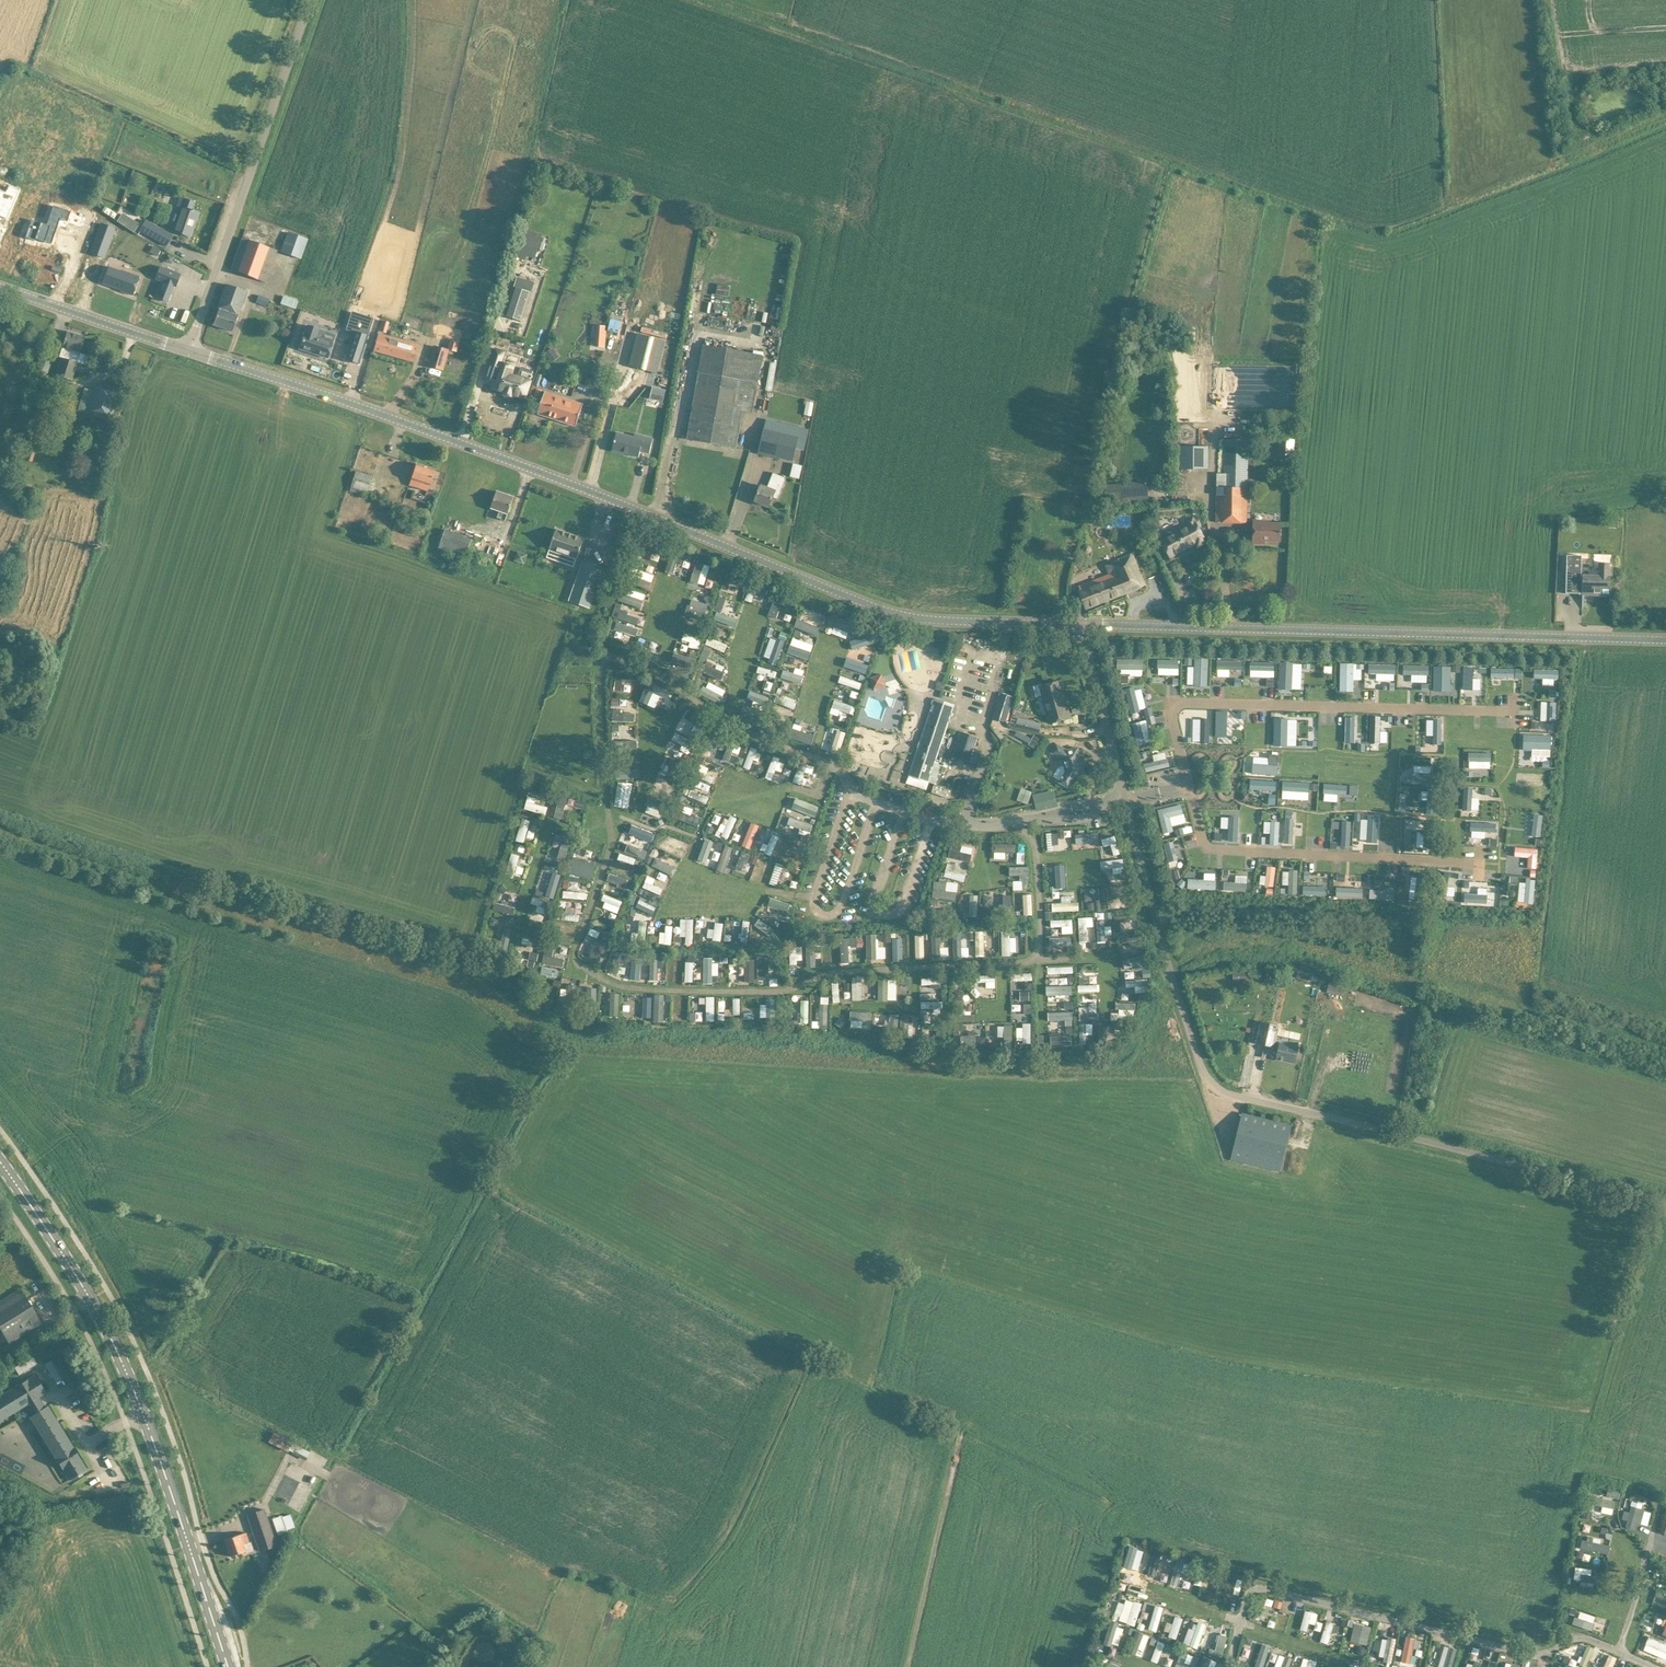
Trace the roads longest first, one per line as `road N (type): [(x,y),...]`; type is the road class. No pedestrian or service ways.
road 1 (unclassified): [(1665,1203),(1212,1084),(1167,959),(1083,624)]
road 2 (tertiary): [(1083,624),(883,611),(466,445),(188,351)]
road 3 (tertiary): [(1665,640),(1083,624)]
road 4 (secondary): [(228,1666),(109,1335),(0,1162)]
road 5 (unclassified): [(188,351),(310,0)]
road 6 (tertiary): [(188,351),(0,287)]

